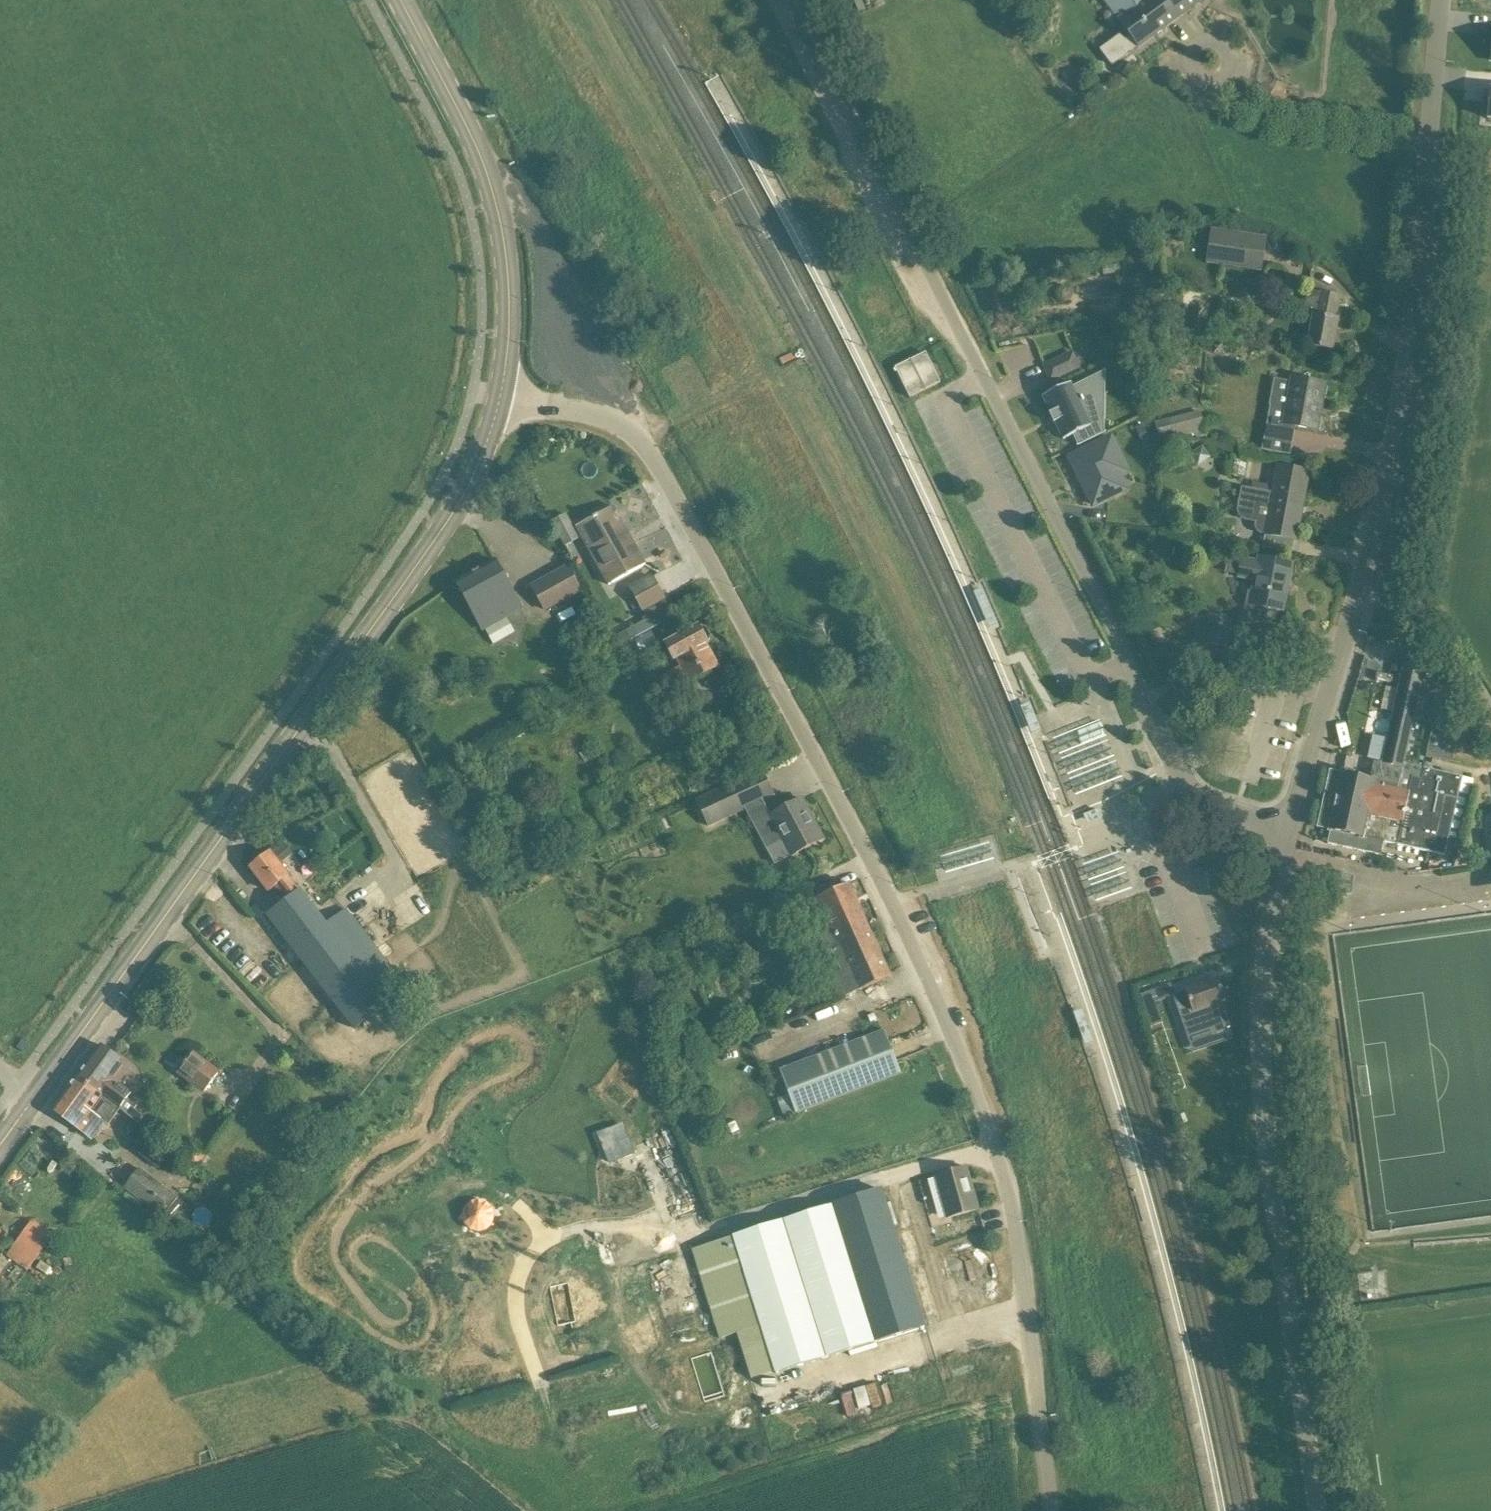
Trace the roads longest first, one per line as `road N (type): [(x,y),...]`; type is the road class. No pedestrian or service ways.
road 1 (unclassified): [(1051,1510),(1003,1164),(892,900),(640,442),(597,418),(502,394)]
road 2 (unclassified): [(1290,824),(1253,820),(1216,803),(1180,765),(791,0)]
road 3 (tertiary): [(0,1143),(452,514),(502,394)]
road 4 (tertiary): [(1290,824),(1385,487),(1430,148),(1440,0)]
road 5 (tertiary): [(1319,1510),(1262,1108),(1260,993),(1290,824)]
road 6 (tertiary): [(502,394),(509,290),(491,188),(400,0)]

